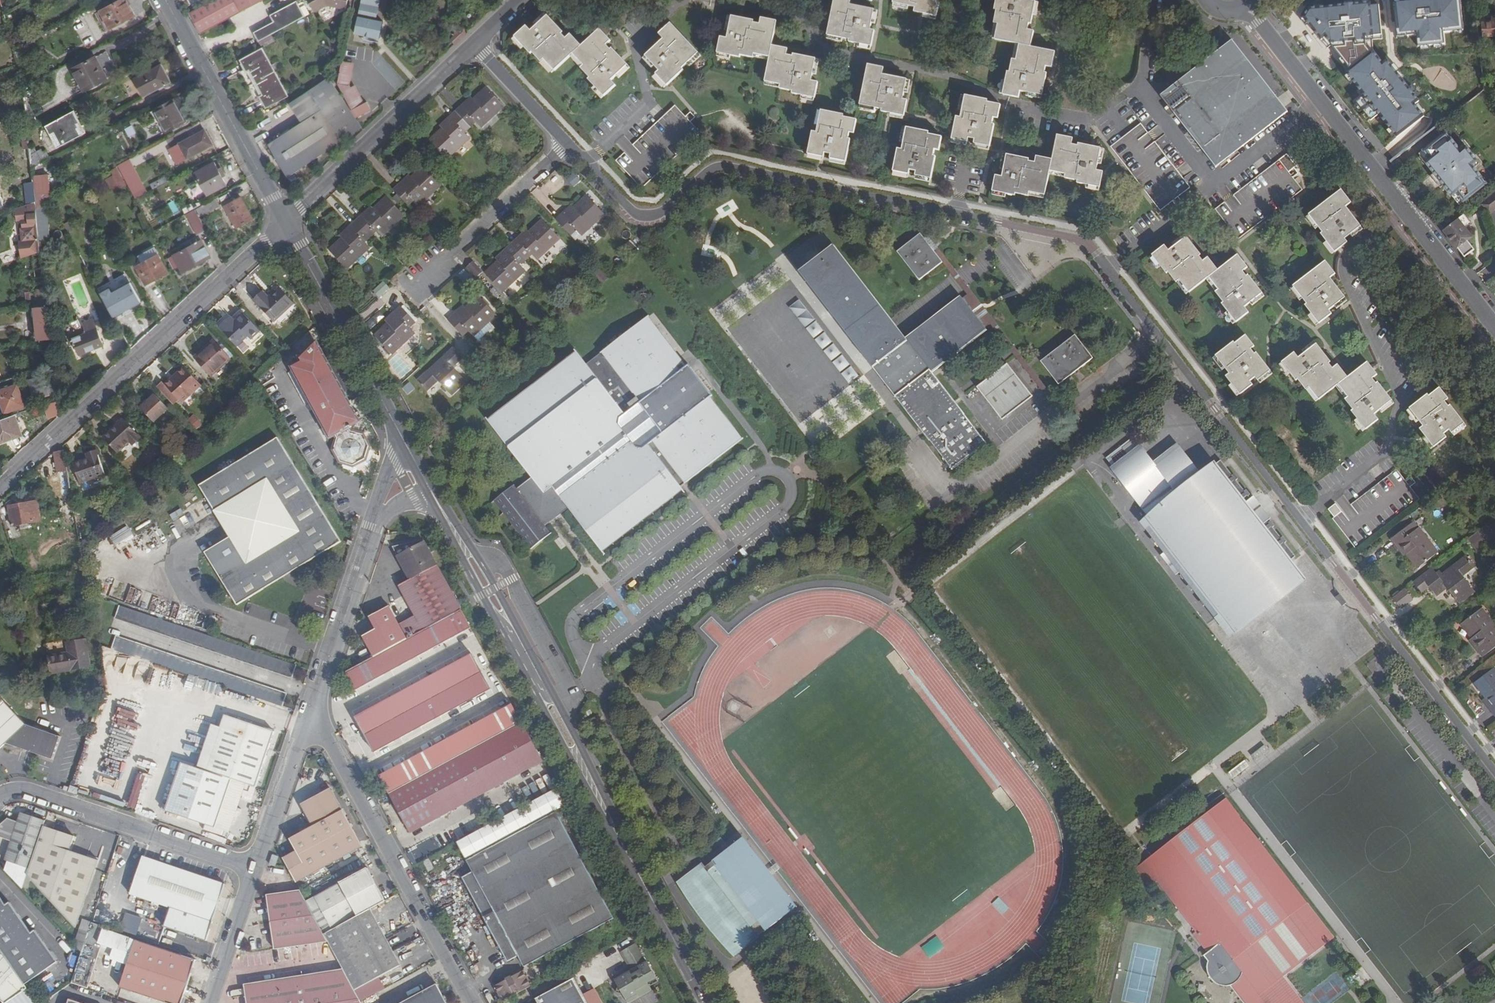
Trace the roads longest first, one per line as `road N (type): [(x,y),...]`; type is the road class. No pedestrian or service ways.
road 1 (residential): [(586,162),(637,214),(650,217),(716,166),(1087,242),(1494,769)]
road 2 (secondary): [(709,1002),(433,497)]
road 3 (tertiary): [(1247,4),(1494,324)]
road 4 (residential): [(0,490),(284,223)]
road 5 (residential): [(475,1002),(311,707)]
road 6 (residential): [(0,794),(34,791),(255,869)]
road 7 (residential): [(284,223),(477,43)]
road 8 (secondary): [(284,223),(167,0)]
road 9 (secondary): [(401,437),(284,223)]
road 10 (residential): [(410,290),(570,144)]
road 11 (residential): [(311,707),(372,527)]
road 12 (residential): [(311,707),(255,869)]
road 13 (residential): [(255,869),(210,1002)]
road 14 (residential): [(570,144),(477,43)]

